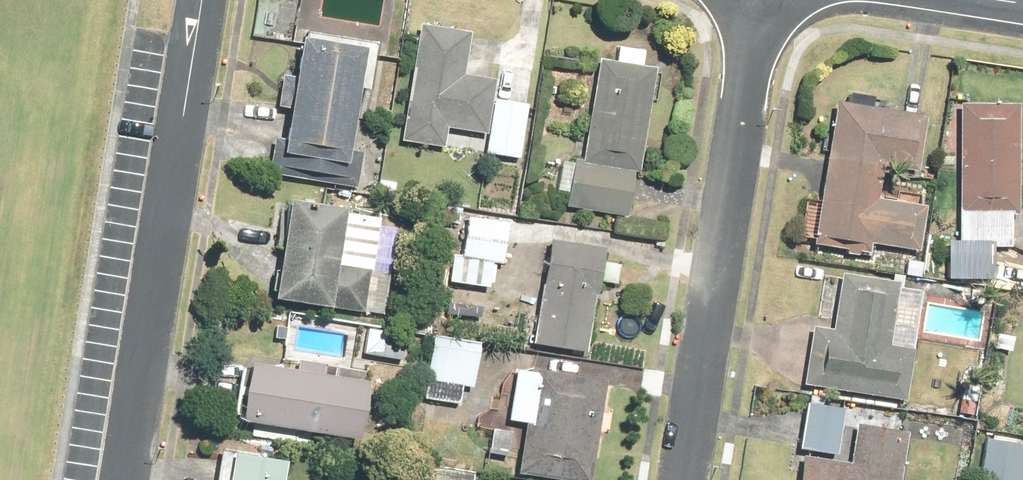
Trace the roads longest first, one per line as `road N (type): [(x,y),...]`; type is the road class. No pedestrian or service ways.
road 1 (residential): [(210,0),(128,479)]
road 2 (residential): [(682,479),(763,0)]

